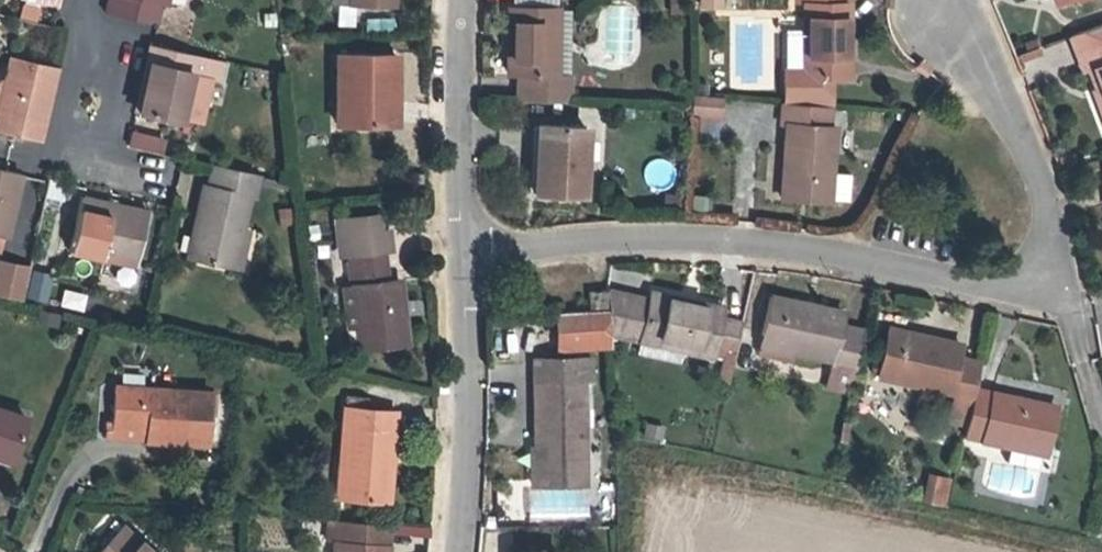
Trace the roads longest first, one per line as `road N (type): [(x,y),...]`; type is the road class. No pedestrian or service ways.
road 1 (residential): [(465,248),(724,239),(1016,285),(1043,265),(1051,229),(1043,189),(941,10)]
road 2 (residential): [(447,551),(465,248)]
road 3 (residential): [(465,248),(454,0)]

